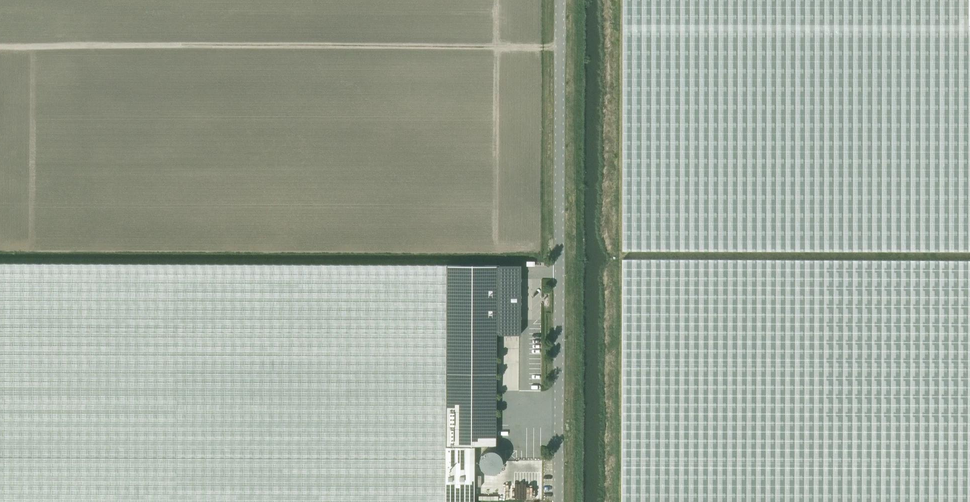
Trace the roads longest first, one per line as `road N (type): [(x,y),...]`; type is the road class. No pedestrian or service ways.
road 1 (unclassified): [(559,0),(558,501)]

